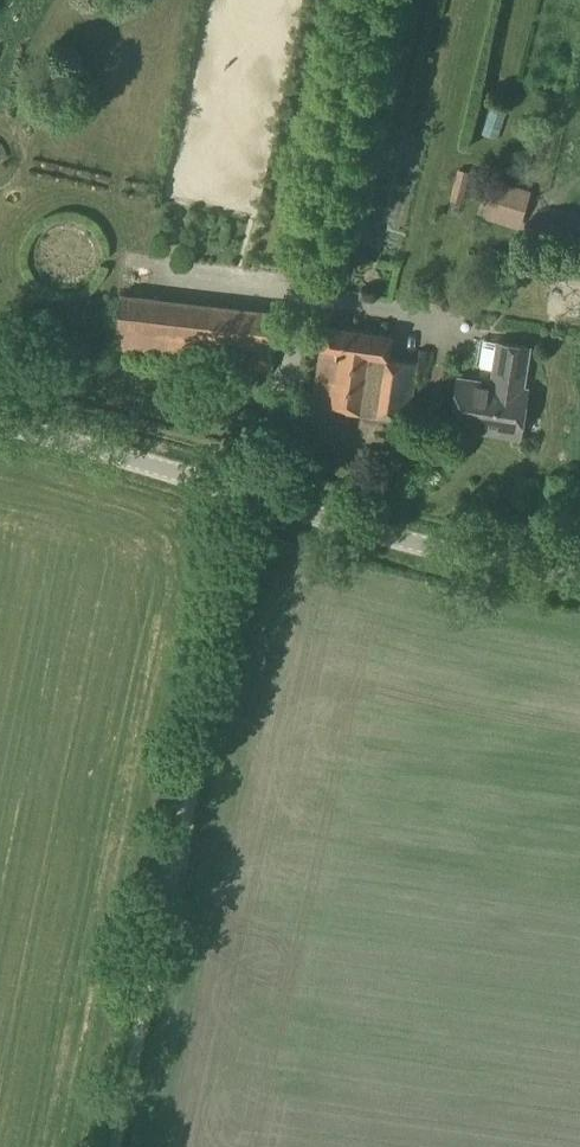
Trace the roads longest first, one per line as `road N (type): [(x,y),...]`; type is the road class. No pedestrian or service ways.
road 1 (track): [(258,492),(113,1146)]
road 2 (tertiary): [(0,424),(400,538),(579,576)]

